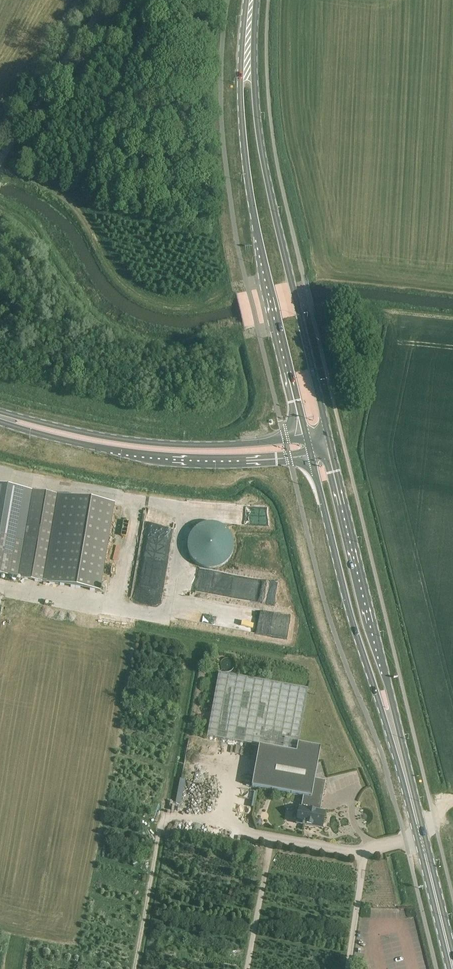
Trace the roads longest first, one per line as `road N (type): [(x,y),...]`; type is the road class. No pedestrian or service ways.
road 1 (primary): [(330,441),(263,152),(256,0)]
road 2 (primary): [(247,0),(241,106),(251,196),(306,435)]
road 3 (primary): [(419,829),(330,441)]
road 4 (primary): [(311,455),(346,601),(419,829)]
road 5 (primary): [(4,417),(150,456),(311,455)]
road 6 (primary): [(306,435),(178,445),(4,417)]
road 7 (unclassified): [(0,163),(110,0)]
road 8 (primary): [(452,968),(419,829)]

